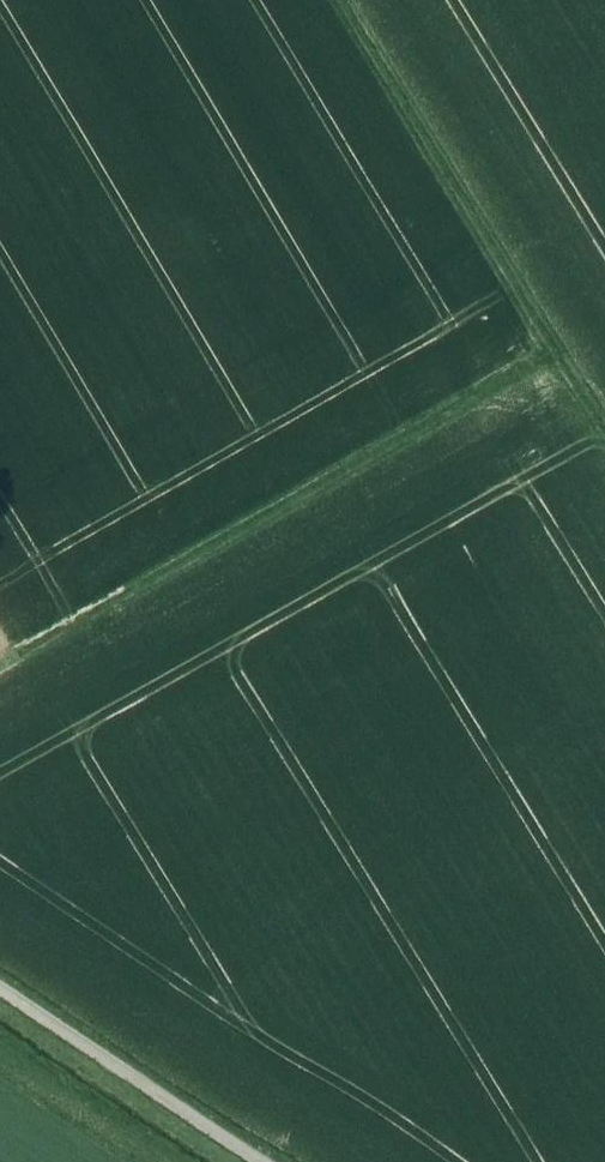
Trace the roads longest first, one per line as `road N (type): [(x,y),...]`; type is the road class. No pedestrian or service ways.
road 1 (track): [(0,666),(558,352)]
road 2 (track): [(604,426),(344,0)]
road 3 (track): [(275,1161),(0,978)]

